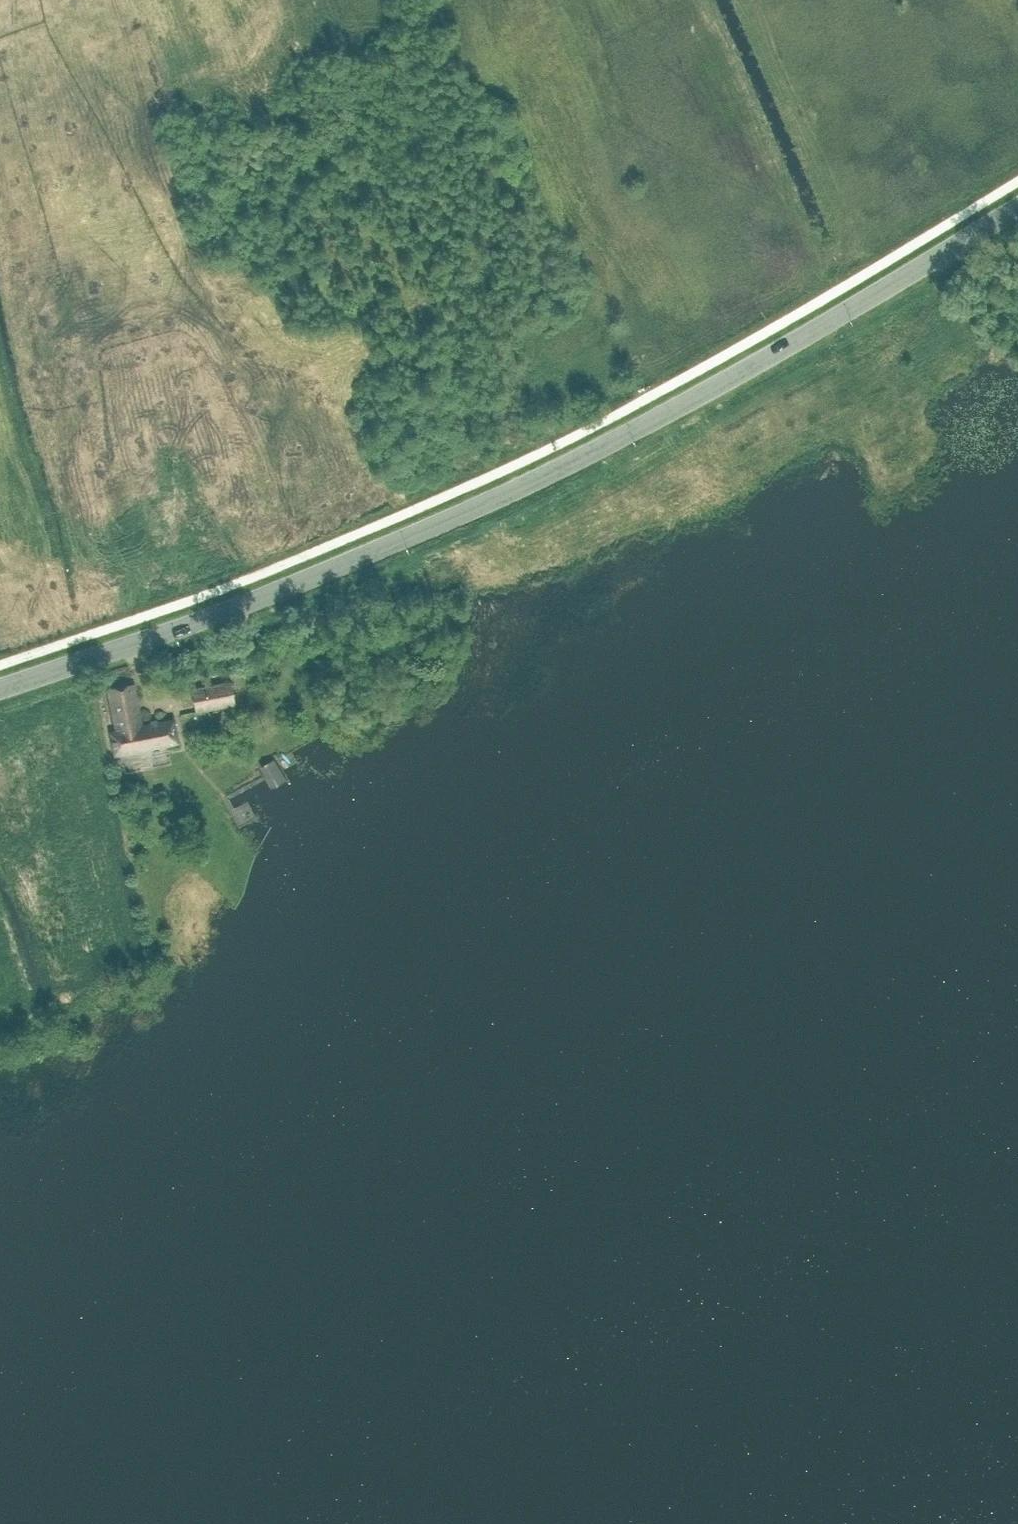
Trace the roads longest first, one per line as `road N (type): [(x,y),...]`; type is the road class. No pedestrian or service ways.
road 1 (tertiary): [(0,688),(263,595),(536,479),(731,376),(1017,206)]

